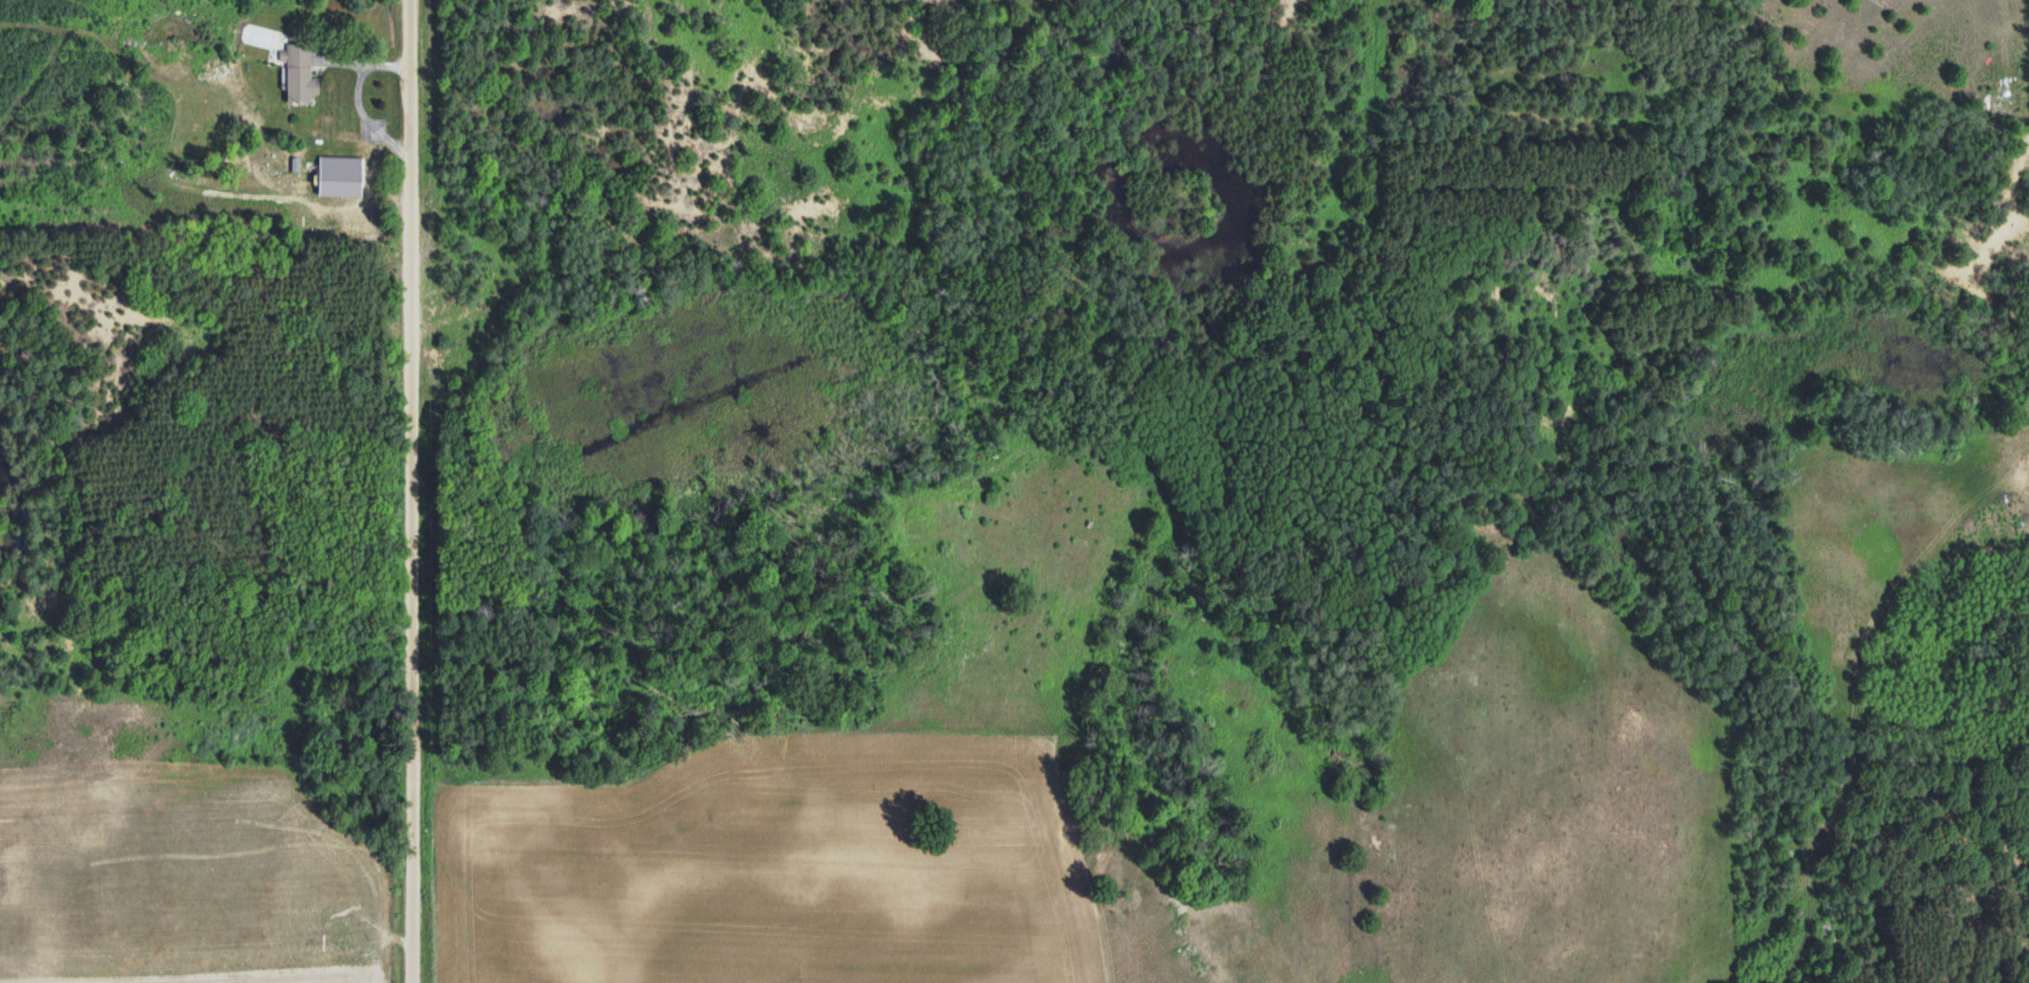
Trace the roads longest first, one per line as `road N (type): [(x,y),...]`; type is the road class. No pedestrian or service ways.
road 1 (residential): [(395,982),(390,0)]

